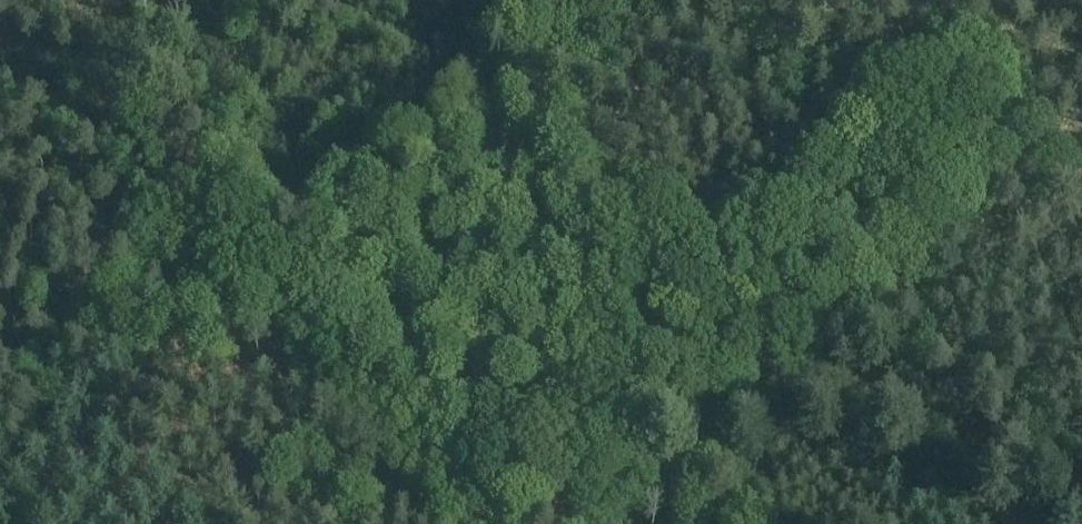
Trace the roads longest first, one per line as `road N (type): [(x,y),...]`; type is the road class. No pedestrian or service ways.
road 1 (track): [(597,0),(267,306)]
road 2 (track): [(0,77),(80,120),(267,306)]
road 3 (track): [(212,245),(0,501)]
road 4 (track): [(267,306),(465,523)]

